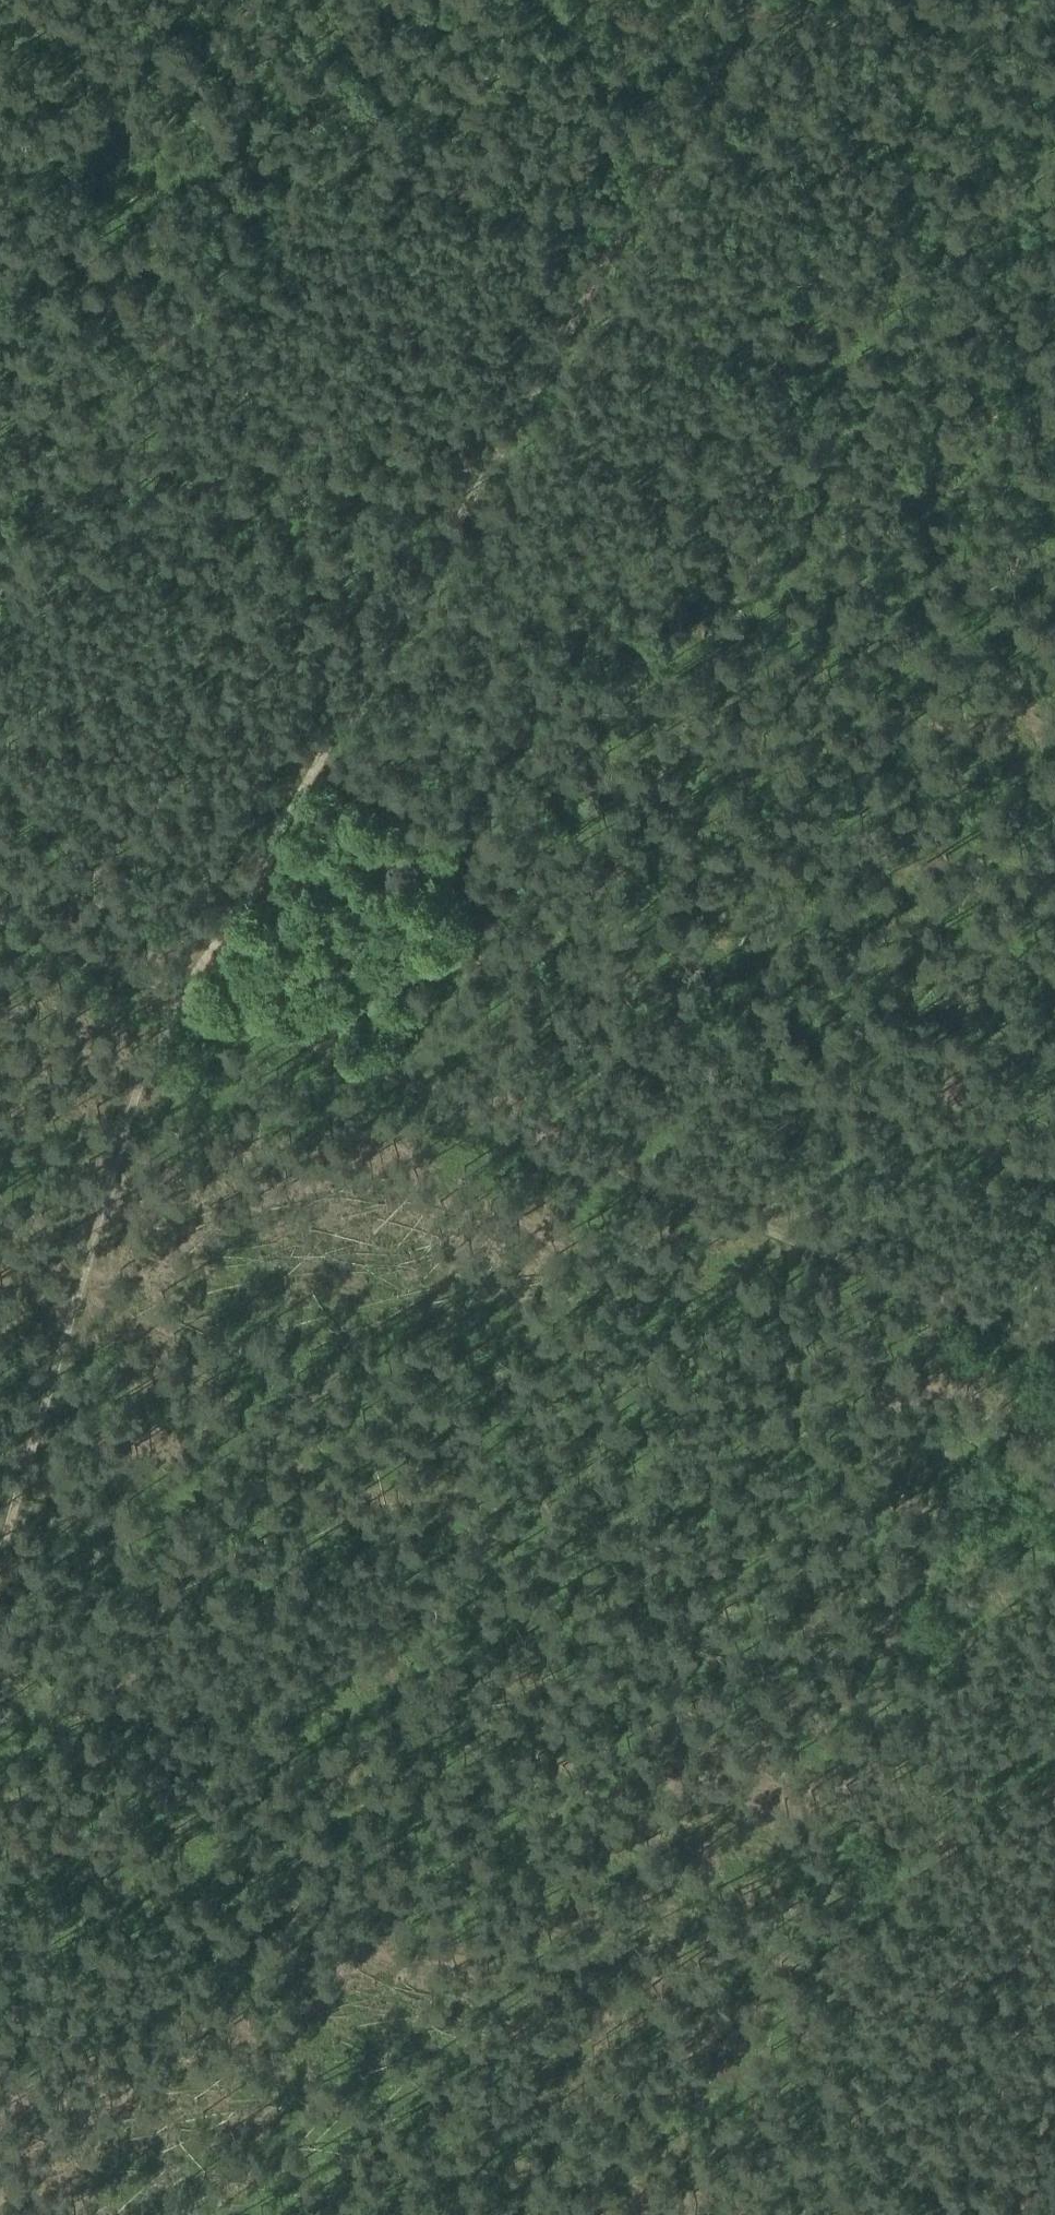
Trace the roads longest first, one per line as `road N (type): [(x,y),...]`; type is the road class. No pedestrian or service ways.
road 1 (track): [(761,0),(271,863),(183,999),(119,1145),(0,1554)]
road 2 (track): [(1054,1350),(0,924)]

